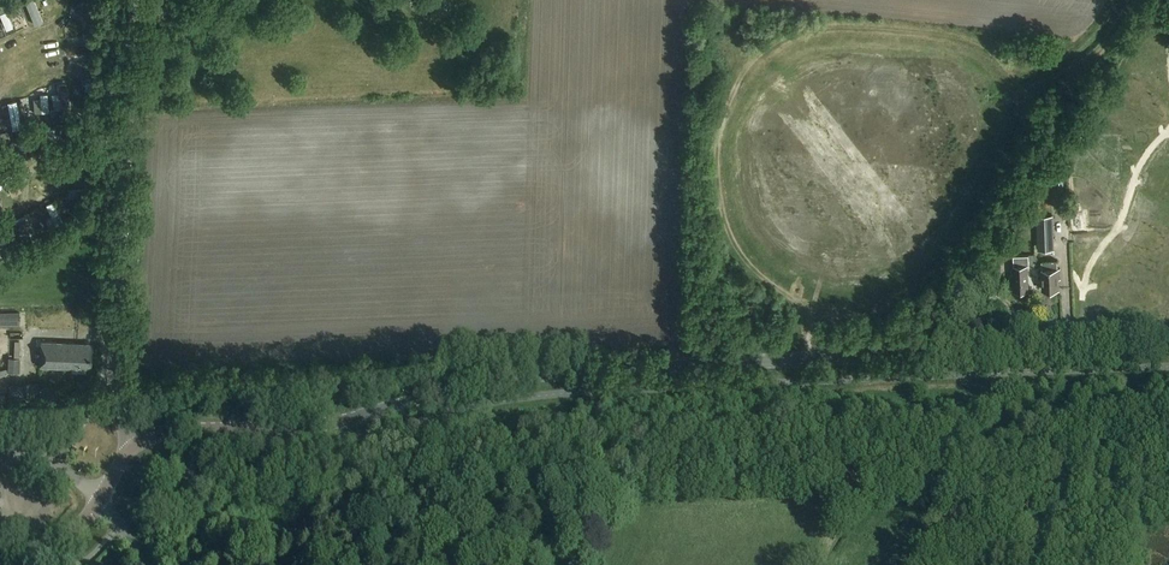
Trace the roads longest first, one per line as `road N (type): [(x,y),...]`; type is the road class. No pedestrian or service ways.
road 1 (tertiary): [(133,444),(174,430),(321,425),(531,376),(1168,347)]
road 2 (track): [(192,473),(575,457),(1107,449)]
road 3 (tertiary): [(133,444),(116,390),(133,0)]

